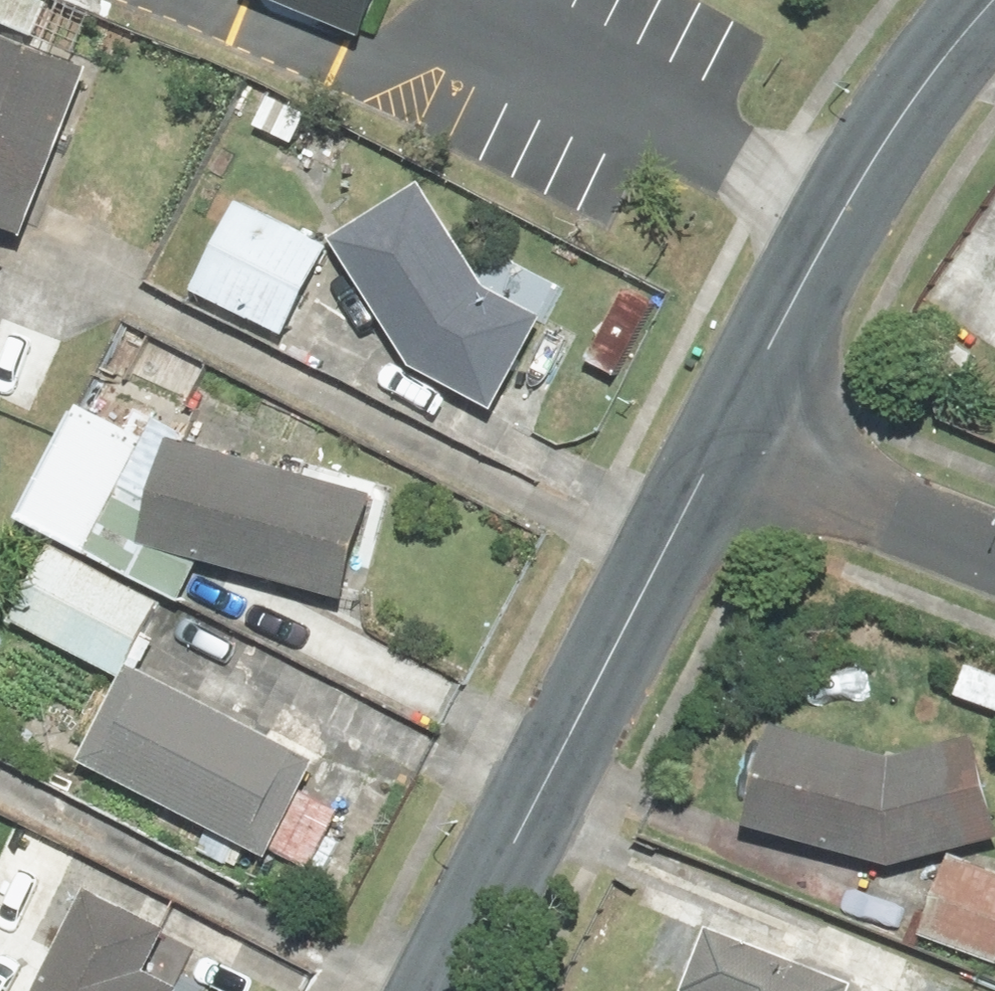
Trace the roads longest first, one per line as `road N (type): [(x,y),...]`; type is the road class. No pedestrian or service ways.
road 1 (residential): [(726,438),(443,990)]
road 2 (residential): [(994,1),(899,122),(726,438)]
road 3 (residential): [(994,546),(726,438)]

